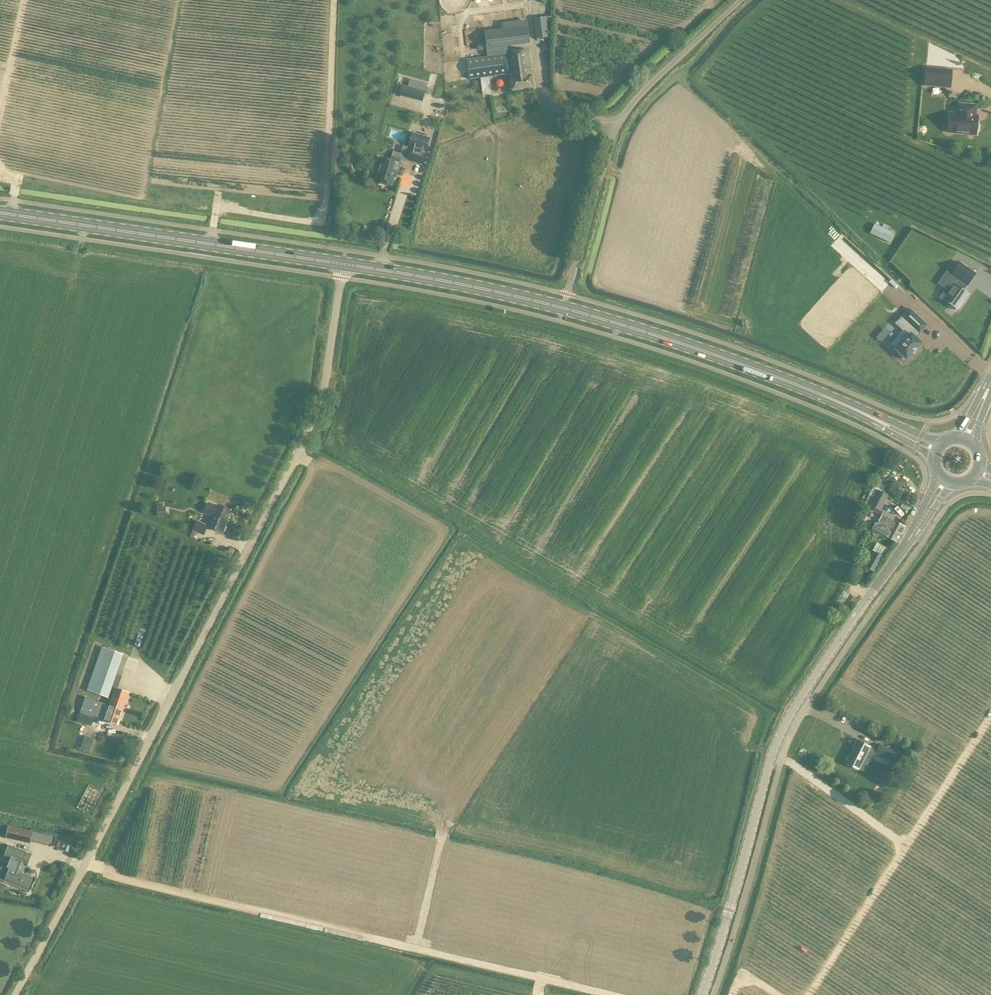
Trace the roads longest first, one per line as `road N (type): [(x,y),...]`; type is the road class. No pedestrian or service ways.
road 1 (unclassified): [(16,994),(298,458),(321,401),(343,264)]
road 2 (primary): [(935,449),(707,351),(563,308),(343,264)]
road 3 (tertiary): [(701,994),(784,723),(912,535)]
road 4 (primary): [(343,264),(0,212)]
road 5 (unclassified): [(571,281),(617,123),(740,0)]

